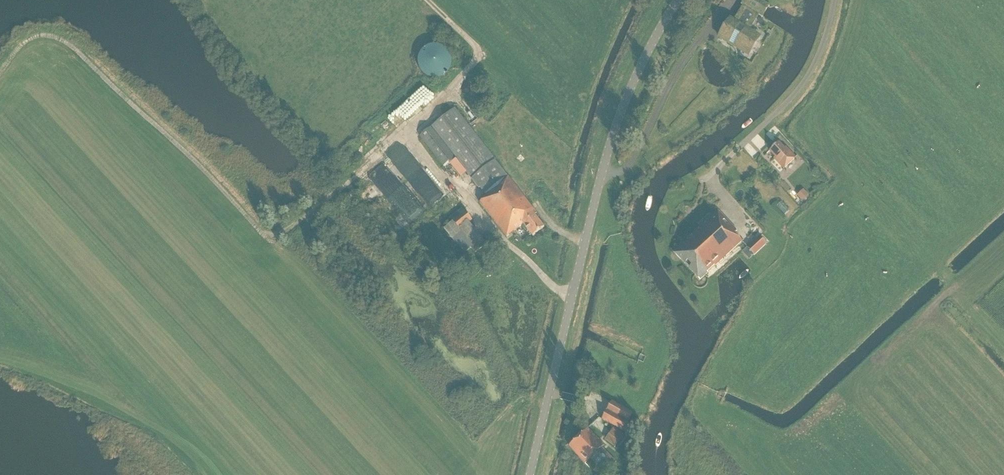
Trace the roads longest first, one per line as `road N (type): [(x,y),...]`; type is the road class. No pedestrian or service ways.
road 1 (track): [(436,104),(273,237),(61,40),(26,40),(0,73)]
road 2 (tertiary): [(531,474),(615,129),(679,0)]
road 3 (unclassified): [(741,146),(803,85),(835,0)]
road 4 (track): [(436,104),(478,52),(427,0)]

